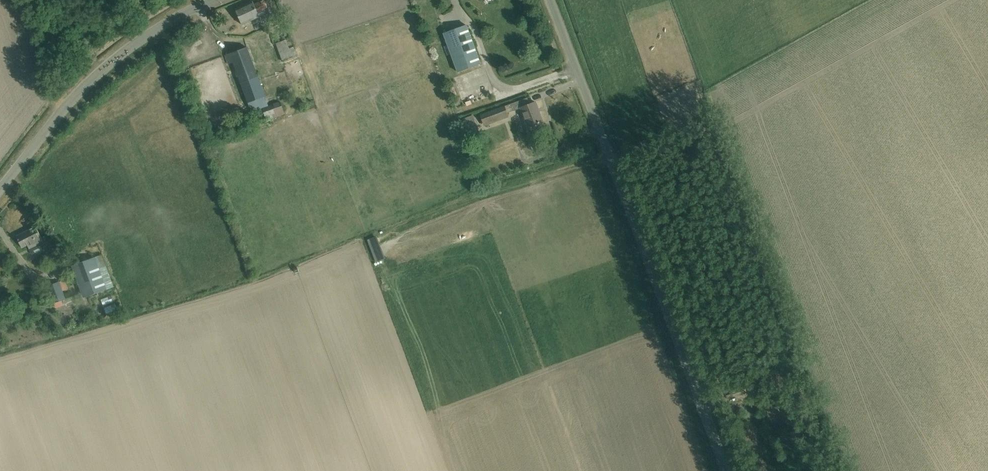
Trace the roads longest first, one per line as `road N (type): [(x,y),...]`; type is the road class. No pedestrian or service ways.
road 1 (unclassified): [(725,470),(550,0)]
road 2 (unclassified): [(0,188),(84,86),(145,36),(212,0)]

